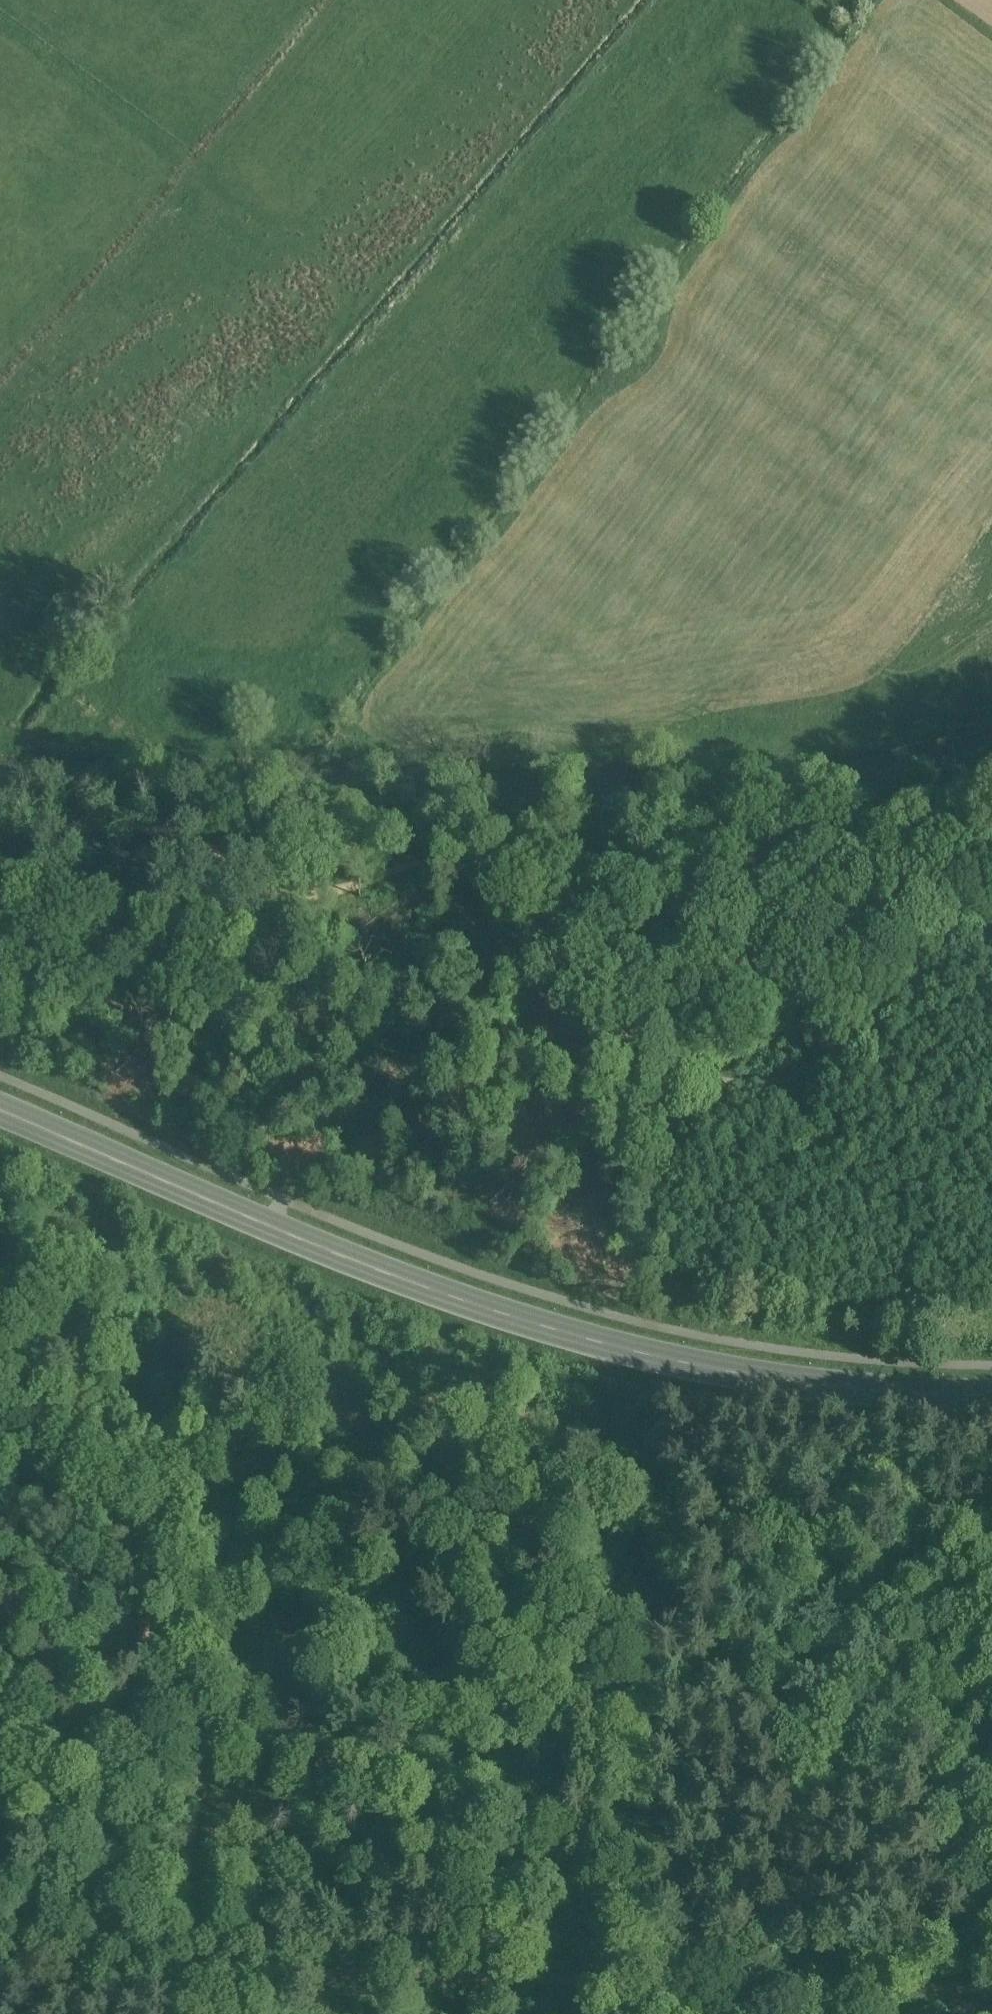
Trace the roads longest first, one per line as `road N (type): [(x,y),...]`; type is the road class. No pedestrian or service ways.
road 1 (secondary): [(991,1396),(781,1382),(675,1358),(413,1274),(0,1111)]
road 2 (track): [(591,1981),(0,1973)]
road 3 (track): [(991,1987),(591,1981)]

